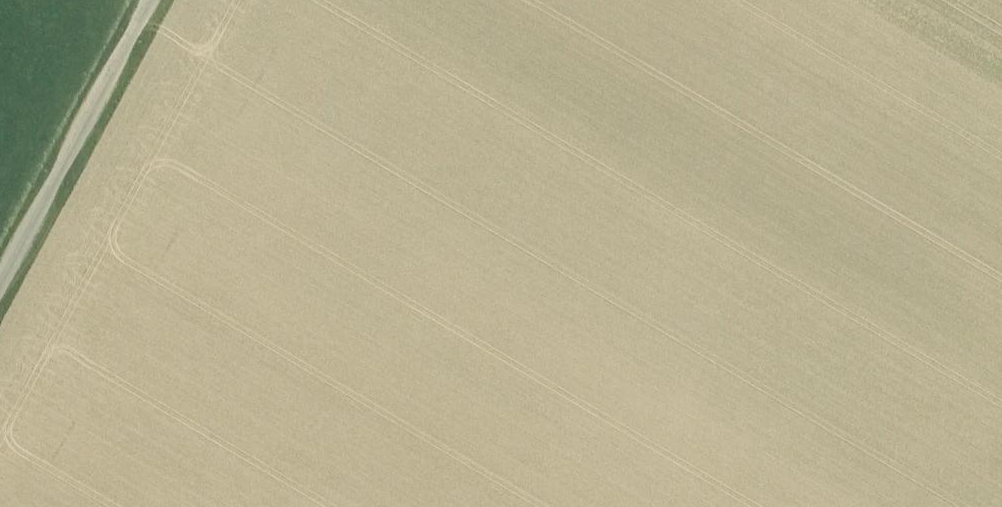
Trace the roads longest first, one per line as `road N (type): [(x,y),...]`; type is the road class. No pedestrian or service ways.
road 1 (unclassified): [(0,285),(153,0)]

